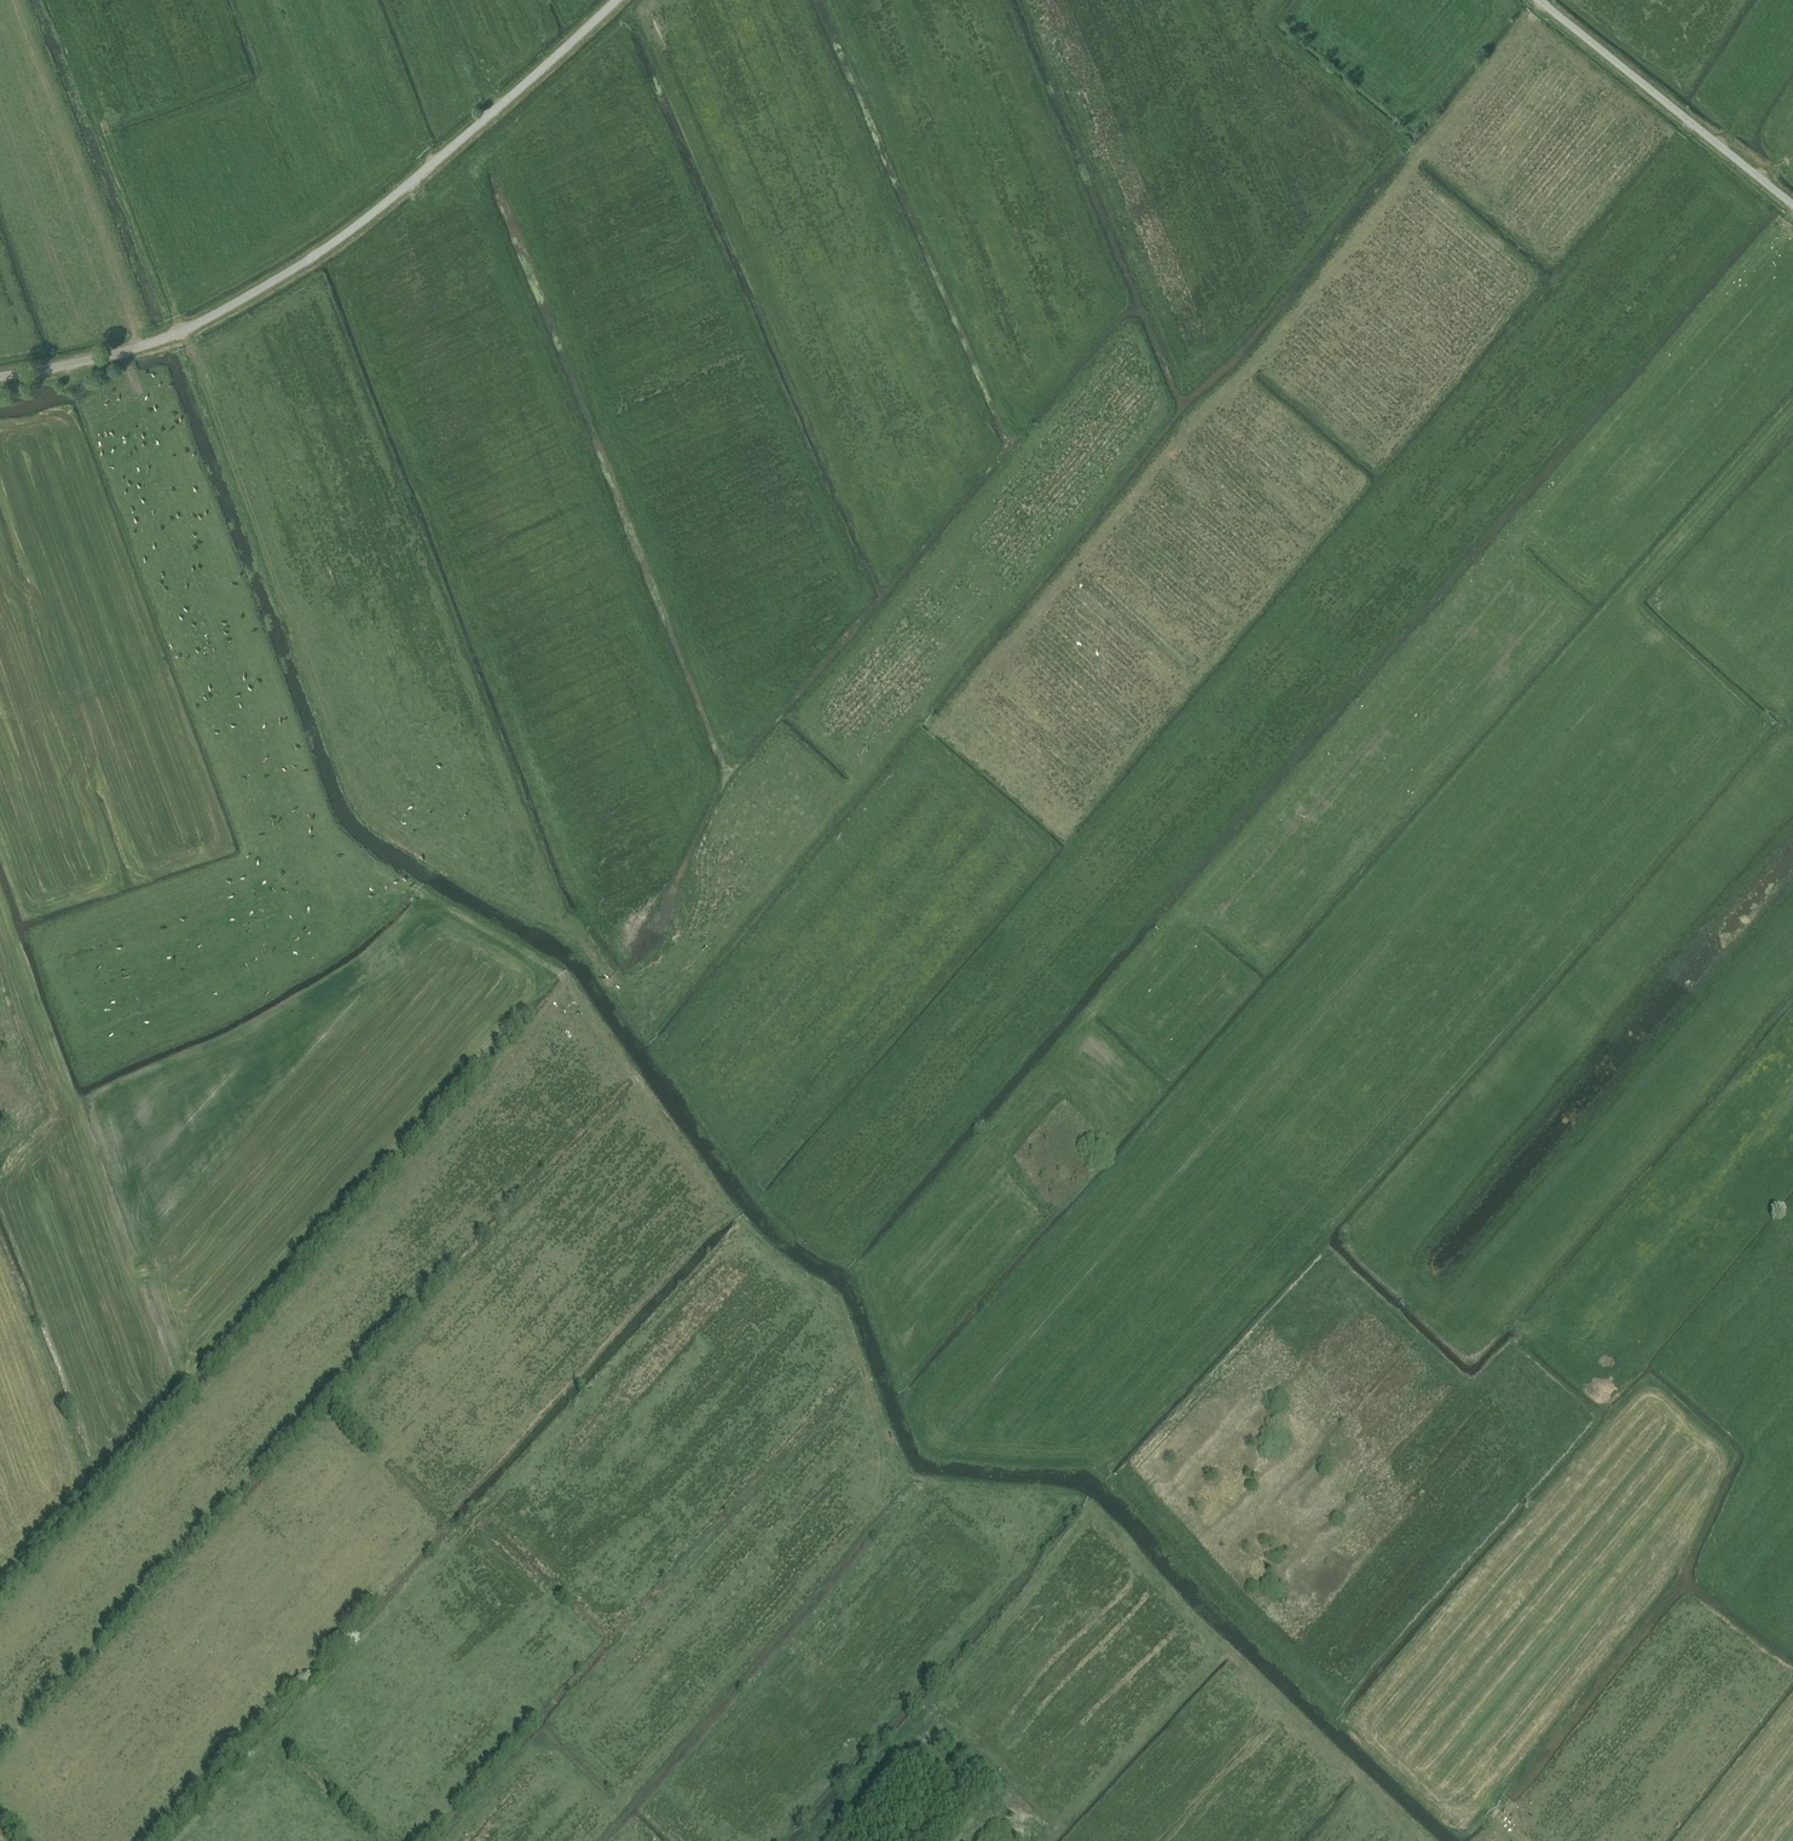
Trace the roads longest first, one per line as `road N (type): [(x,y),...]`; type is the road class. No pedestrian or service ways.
road 1 (unclassified): [(0,375),(162,339),(287,272),(413,181),(615,0)]
road 2 (unclassified): [(1792,187),(1552,0)]

